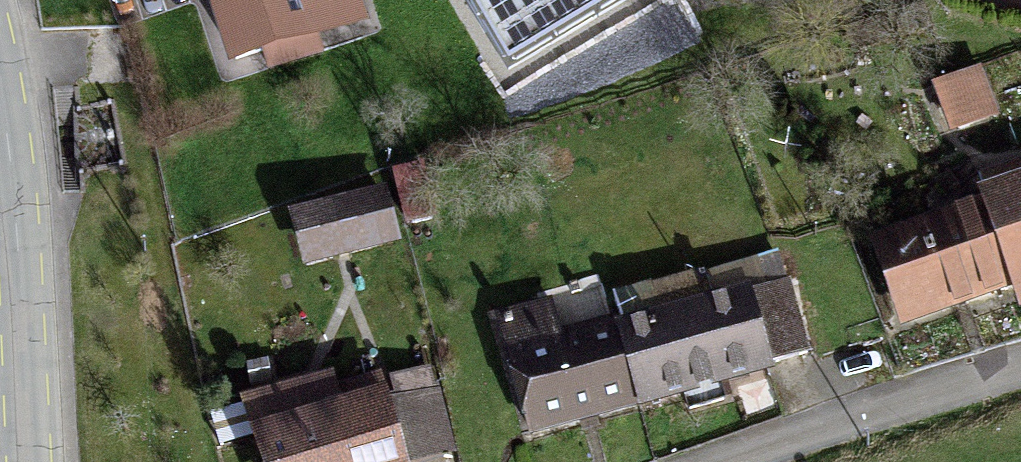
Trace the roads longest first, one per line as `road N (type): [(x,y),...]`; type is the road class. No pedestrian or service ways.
road 1 (tertiary): [(28,461),(0,132)]
road 2 (residential): [(735,461),(1020,373)]

